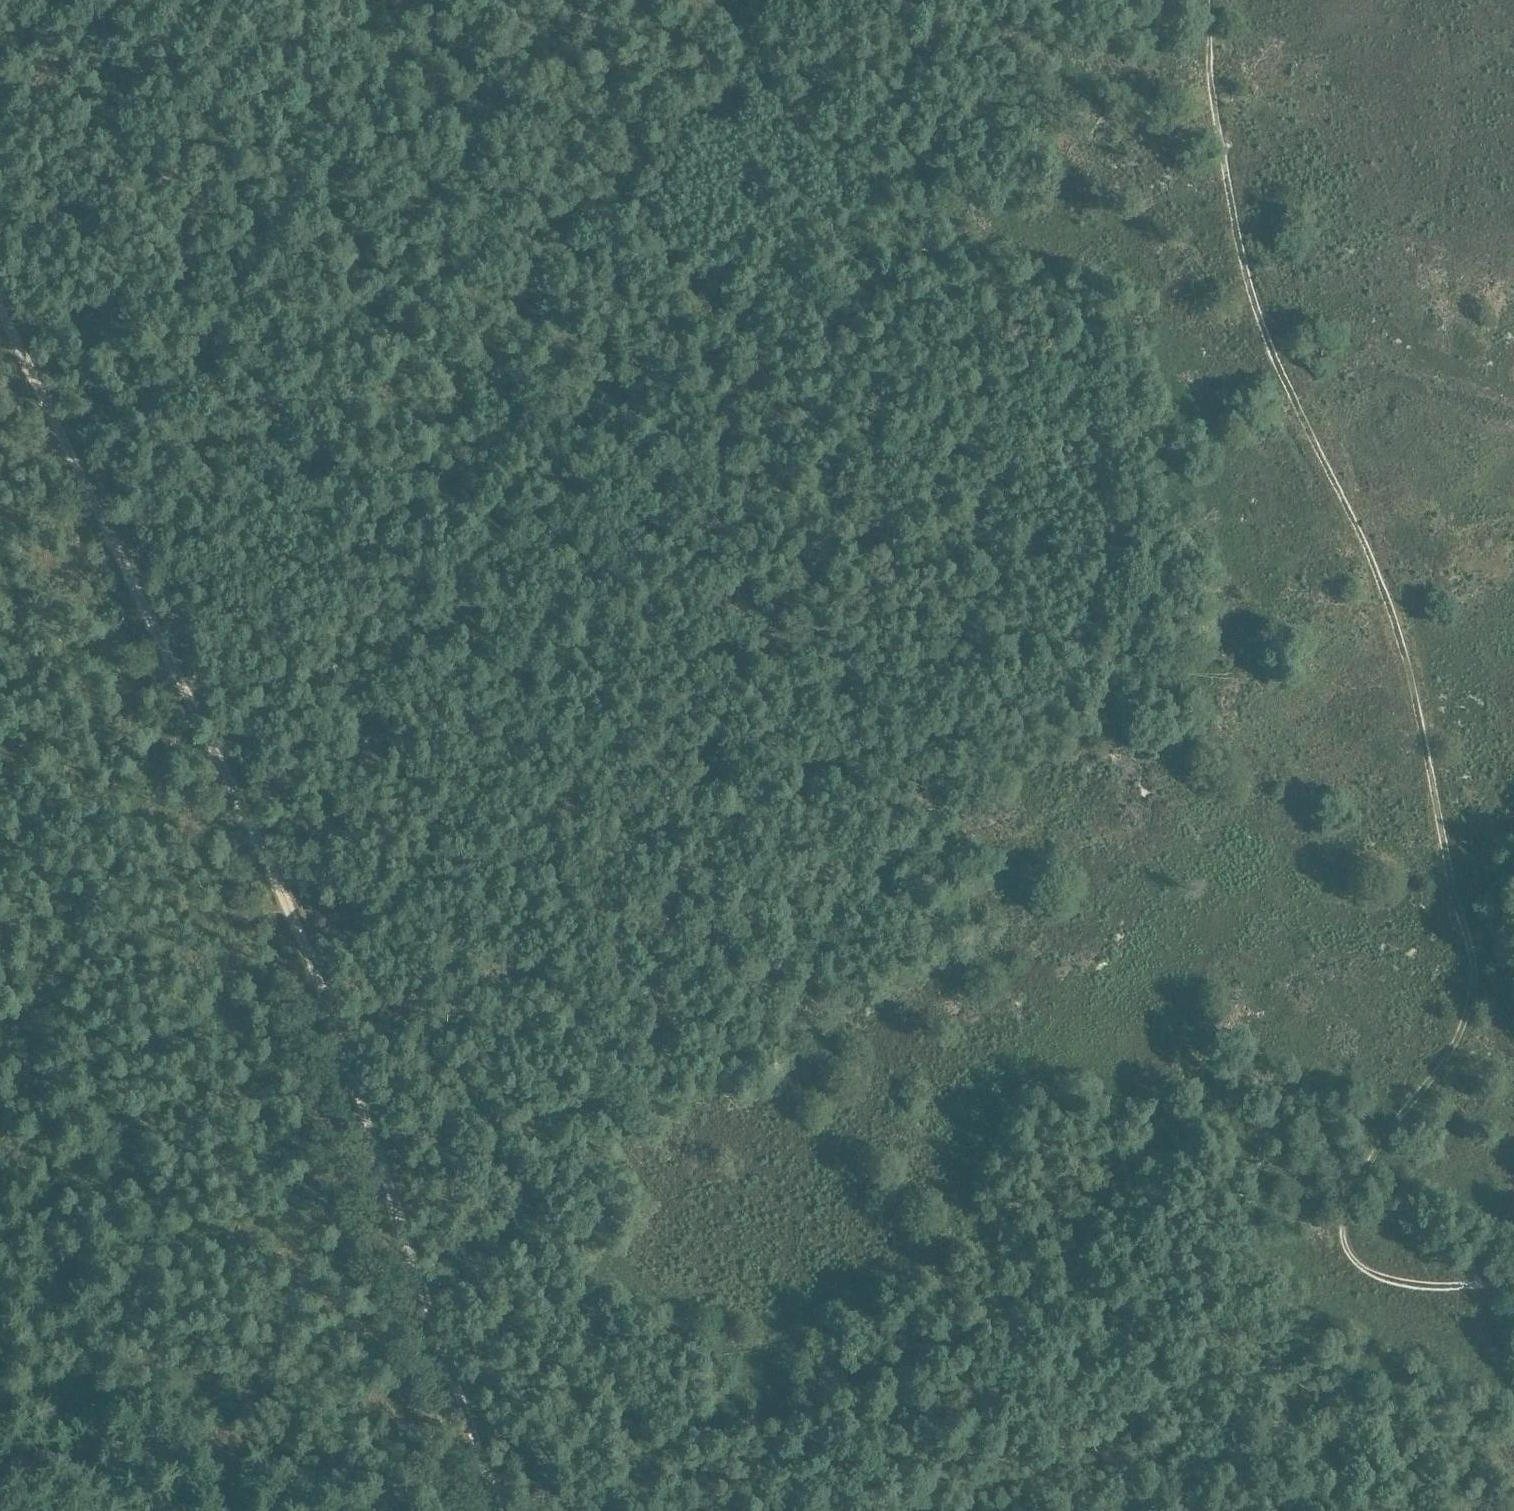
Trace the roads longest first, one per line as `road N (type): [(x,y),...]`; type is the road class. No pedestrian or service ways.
road 1 (track): [(1207,0),(1214,103),(1256,308),(1361,536),(1406,659),(1473,970),(1470,1006),(1451,1053),(1371,1158),(1346,1208),(1345,1234),(1376,1274),(1406,1283),(1513,1280)]
road 2 (track): [(0,309),(299,944),(494,1510)]

